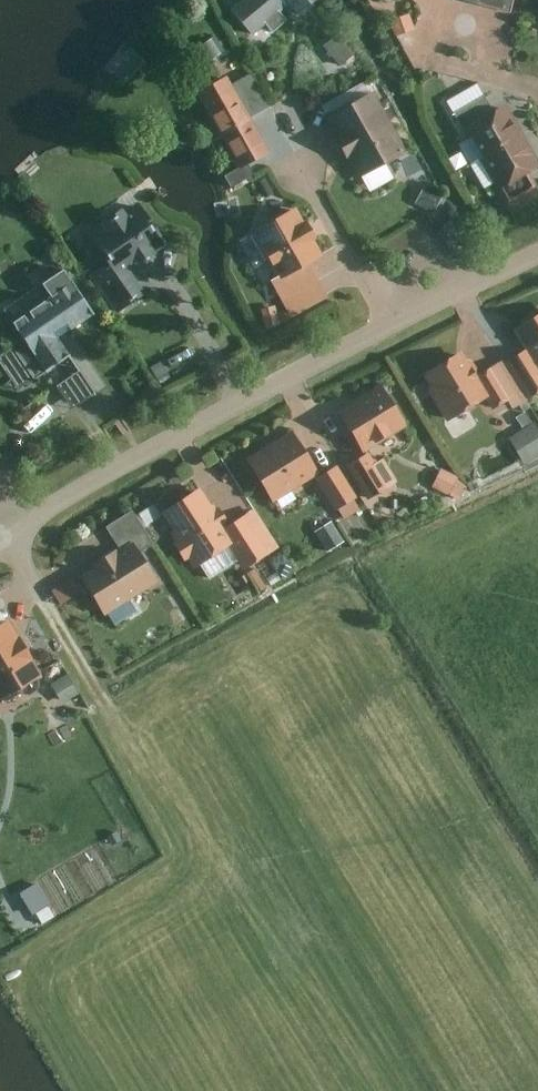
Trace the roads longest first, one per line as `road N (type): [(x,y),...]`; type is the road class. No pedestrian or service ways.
road 1 (residential): [(537,253),(42,514),(0,518)]

